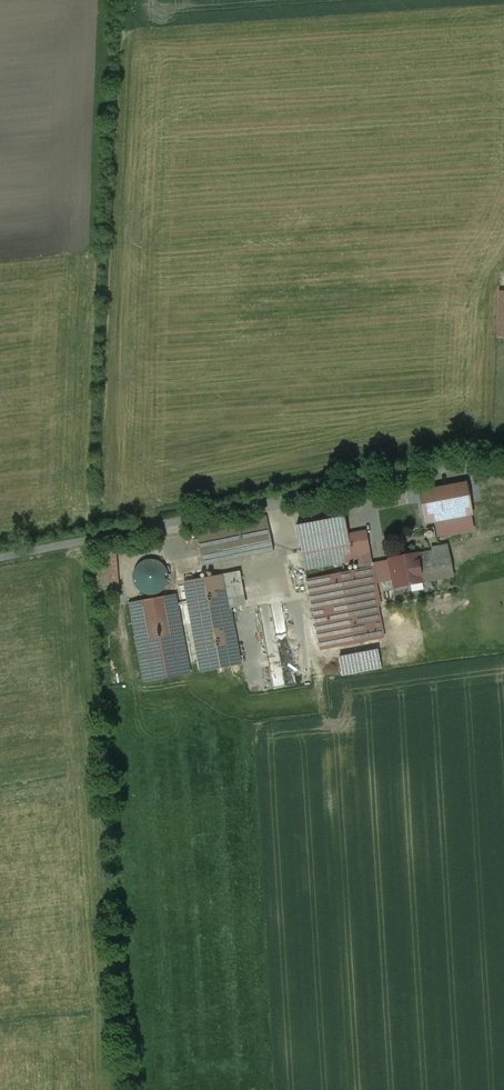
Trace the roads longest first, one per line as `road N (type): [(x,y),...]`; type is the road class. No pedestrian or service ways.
road 1 (unclassified): [(0,559),(503,455)]

